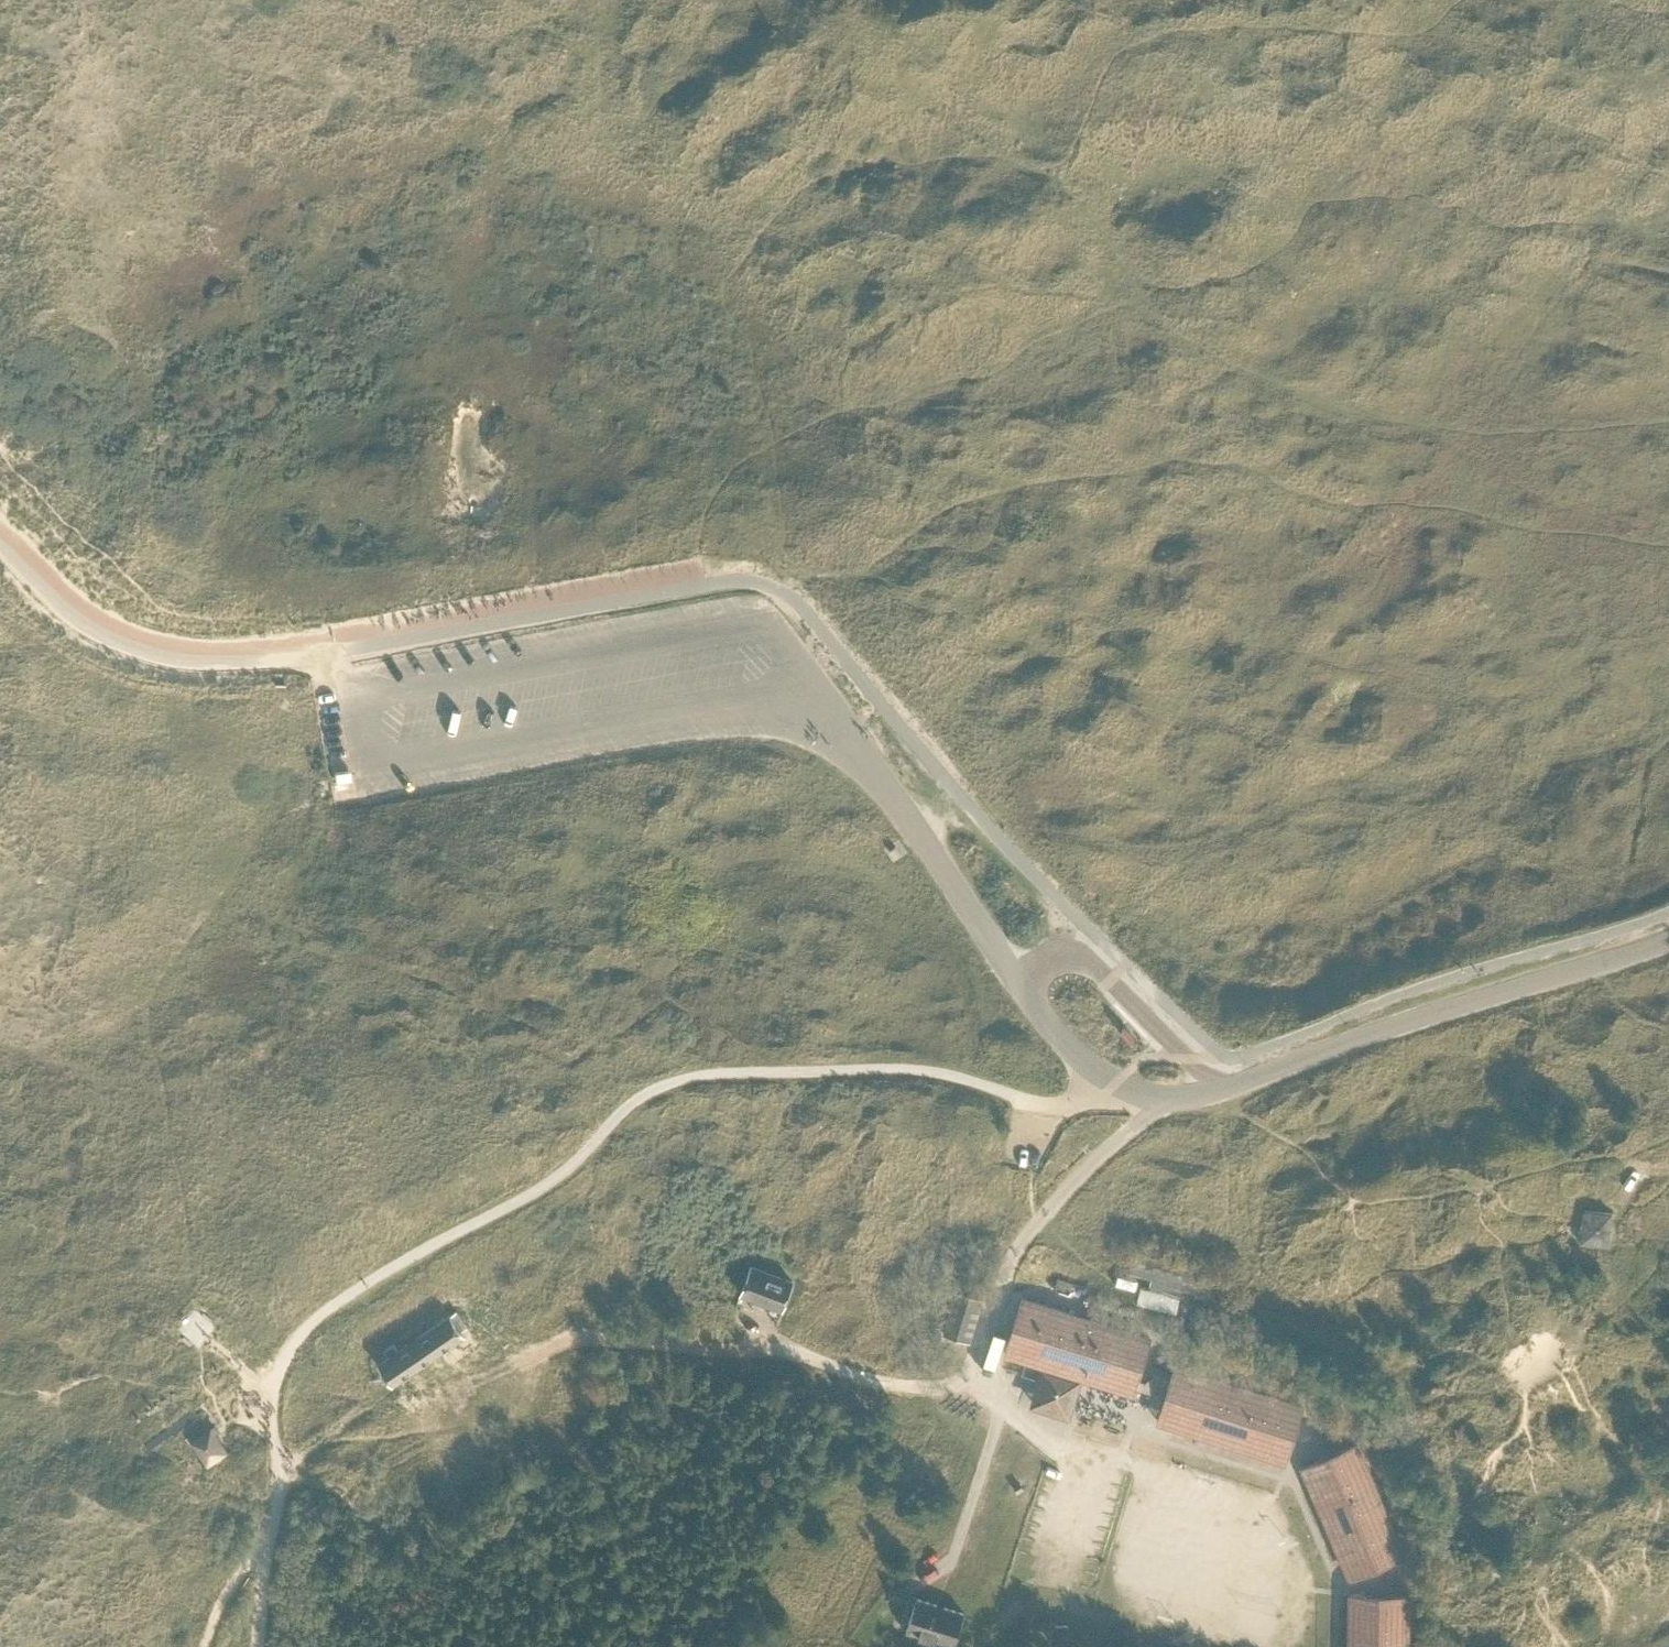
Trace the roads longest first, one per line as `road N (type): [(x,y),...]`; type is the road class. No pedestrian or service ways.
road 1 (unclassified): [(1152,1475),(1060,1447),(1028,1425),(994,1391),(986,1348),(988,1312),(1025,1248),(1161,1098)]
road 2 (tertiary): [(1668,934),(1223,1088),(1161,1098)]
road 3 (unclassified): [(325,652),(216,658),(131,641),(97,626),(0,534)]

